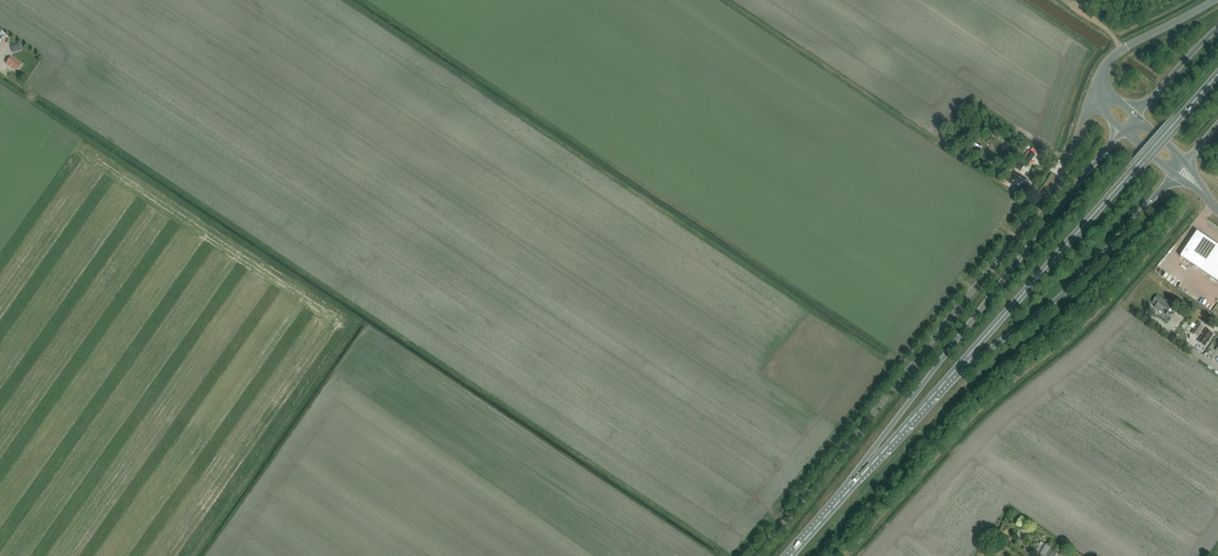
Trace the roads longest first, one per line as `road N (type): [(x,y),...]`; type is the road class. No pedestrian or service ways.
road 1 (unclassified): [(756,555),(1055,188),(1094,89)]
road 2 (trunk): [(1123,130),(823,519)]
road 3 (trunk): [(948,379),(1217,73)]
road 4 (trunk): [(948,379),(1075,285),(1176,174)]
road 5 (trunk): [(823,519),(948,379)]
road 6 (tertiary): [(1094,89),(1120,51),(1215,0)]
road 7 (trunk): [(1217,27),(1134,116)]

